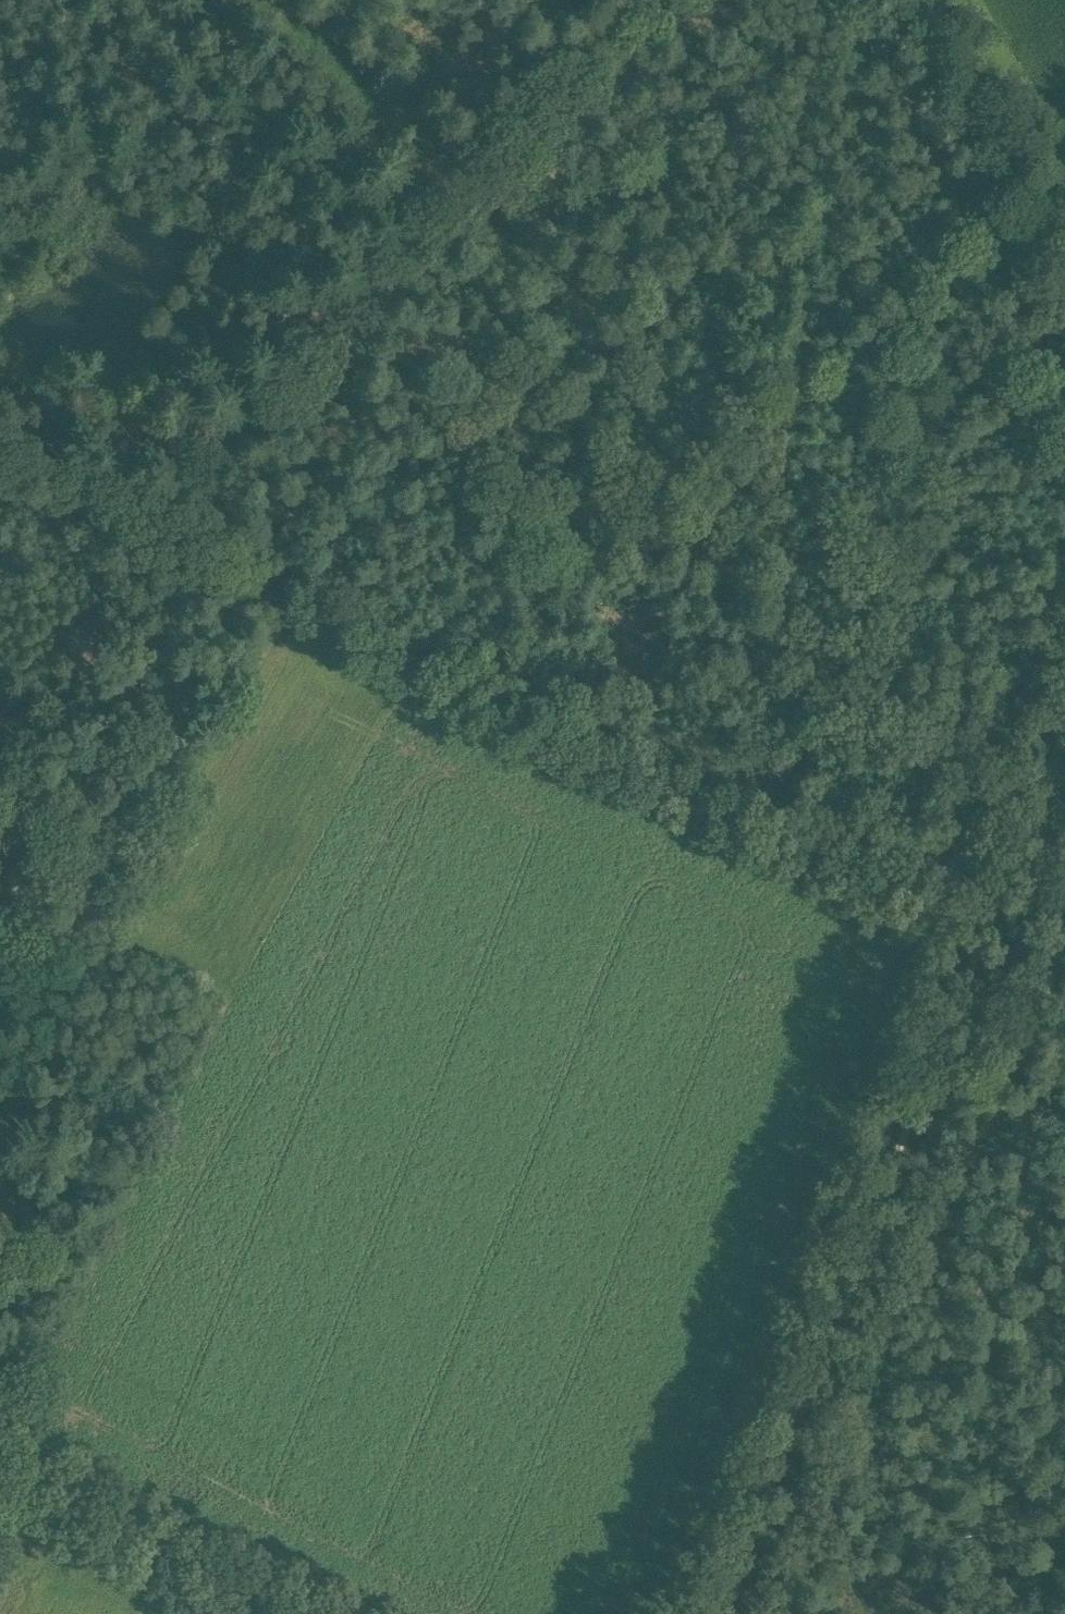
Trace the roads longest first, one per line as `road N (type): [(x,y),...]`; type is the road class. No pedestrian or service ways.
road 1 (track): [(468,166),(474,189),(611,321),(661,390),(727,424),(741,445),(739,463),(601,713),(528,733),(0,463)]
road 2 (track): [(1064,745),(711,1613)]
road 3 (track): [(630,0),(347,297),(333,413),(320,439),(247,486),(172,554)]
road 4 (unclassified): [(931,0),(1064,265)]
road 5 (track): [(759,849),(528,733)]
road 6 (track): [(468,166),(278,0)]

